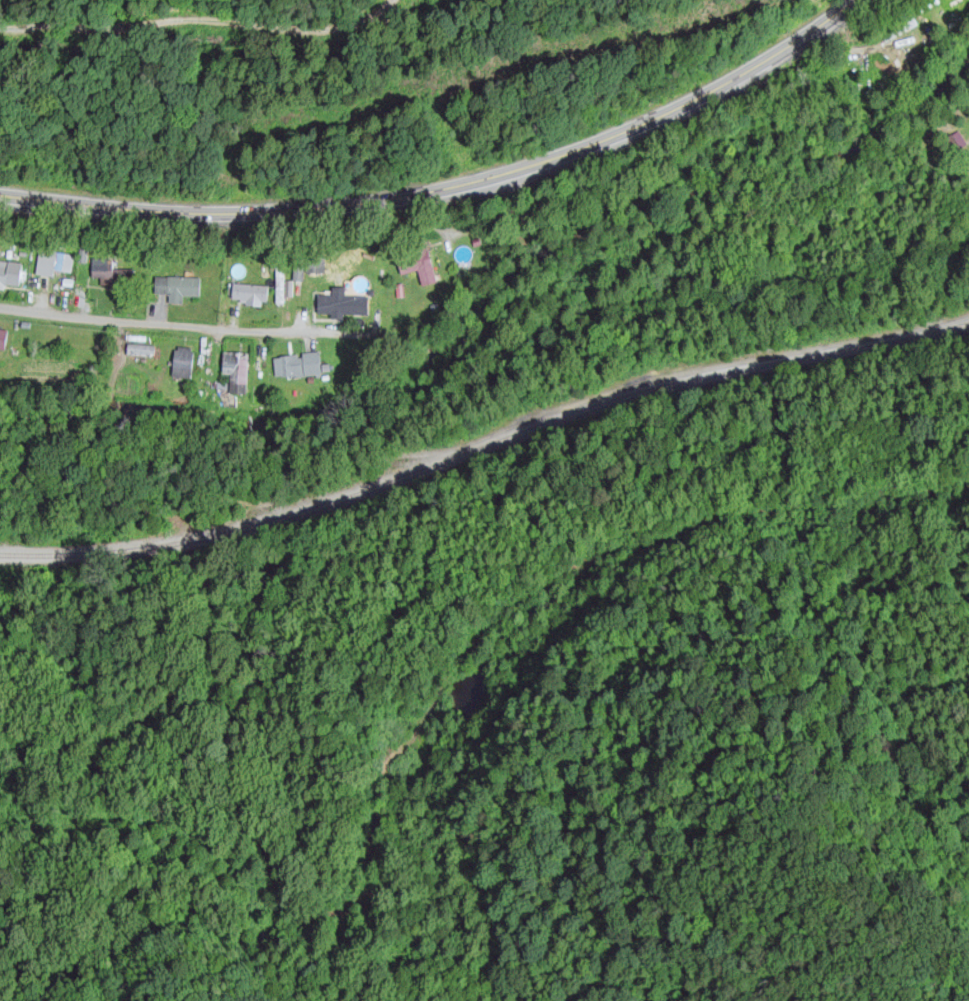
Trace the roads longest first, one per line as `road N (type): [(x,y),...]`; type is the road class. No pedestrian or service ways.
road 1 (primary): [(0,193),(231,216),(377,204),(500,179),(635,134),(732,87),(870,0)]
road 2 (residential): [(391,0),(386,14),(314,39),(185,19),(0,33)]
road 3 (residential): [(0,309),(373,336)]

